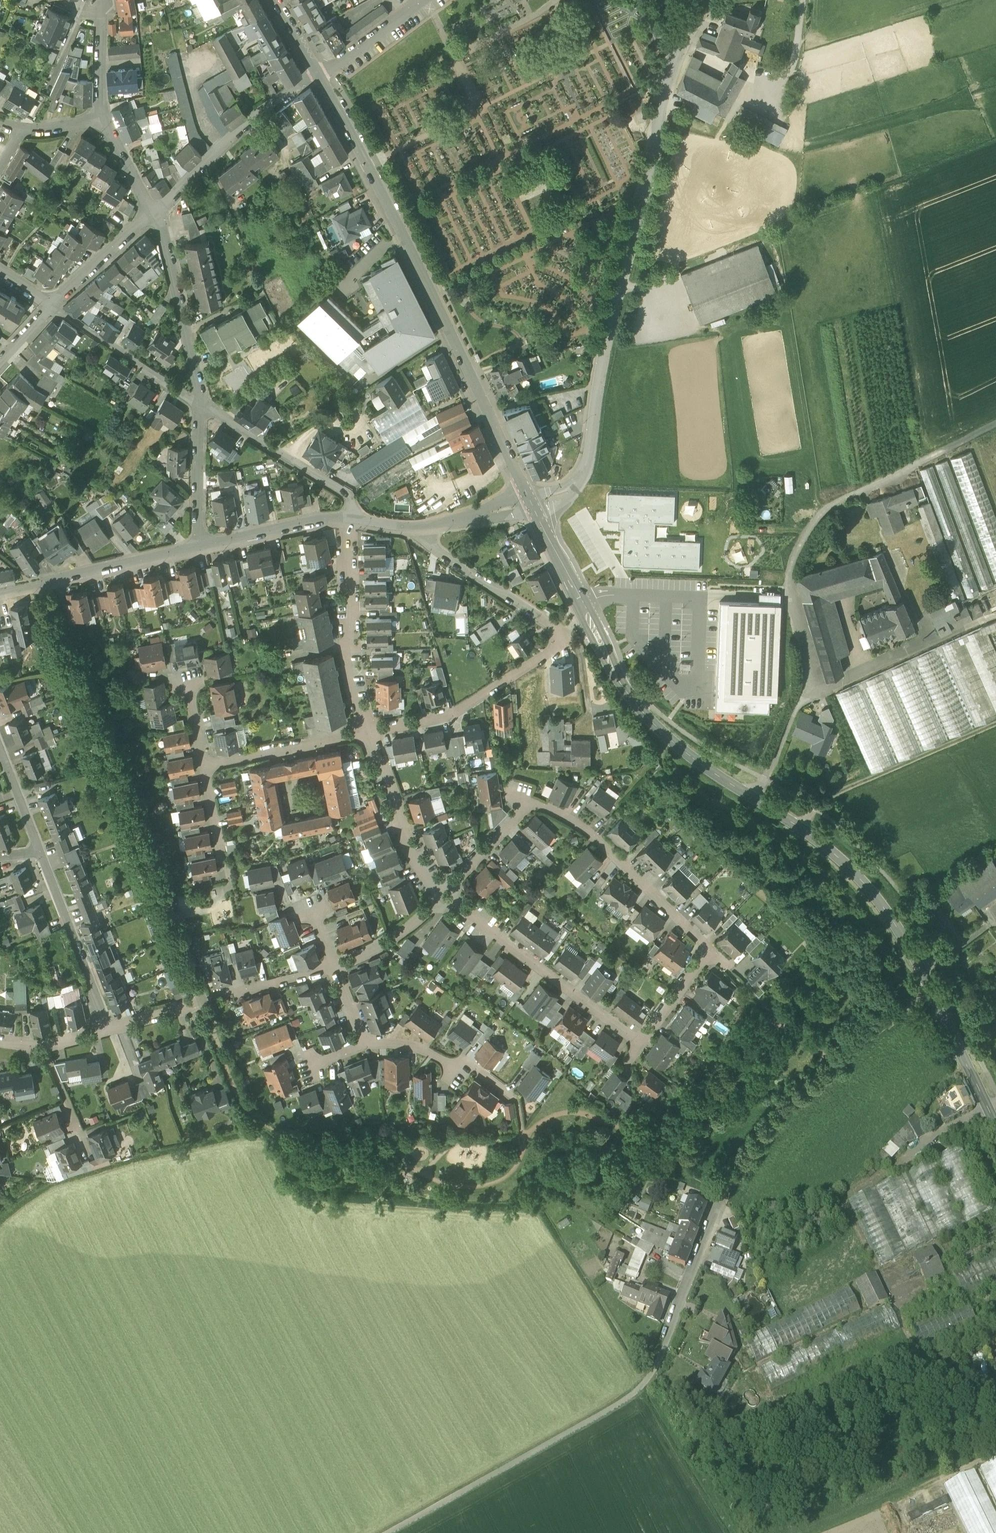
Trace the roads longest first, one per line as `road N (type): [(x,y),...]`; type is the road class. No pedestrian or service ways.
road 1 (residential): [(388,1532),(652,1377),(722,1195),(778,1118),(929,985)]
road 2 (secondary): [(929,985),(884,909),(840,859),(691,757),(648,718),(616,677),(532,504)]
road 3 (residential): [(532,504),(570,491),(584,473),(670,70),(705,0)]
road 4 (secondary): [(532,504),(319,76)]
road 5 (residential): [(444,896),(522,805),(539,803),(594,838),(710,951)]
road 6 (residential): [(444,896),(640,1044)]
road 7 (track): [(793,824),(833,795),(995,724)]
road 8 (residential): [(369,731),(451,715),(568,639)]
road 9 (residential): [(153,214),(240,128),(319,76)]
road 10 (residential): [(347,518),(350,636),(369,731)]
road 11 (residential): [(199,546),(0,592)]
road 12 (residential): [(200,404),(165,235),(153,214)]
road 13 (residential): [(200,404),(348,496),(347,518)]
road 14 (residential): [(568,639),(427,543),(421,526)]
road 15 (residential): [(43,854),(110,1029)]
road 16 (residential): [(369,731),(414,851),(444,896)]
road 17 (residential): [(54,308),(200,404)]
road 18 (residential): [(369,731),(206,767)]
road 19 (residential): [(364,1044),(473,1064),(516,1099)]
road 20 (secondary): [(995,1128),(929,985)]
road 21 (residential): [(347,518),(309,519),(199,546)]
road 22 (residential): [(199,546),(200,404)]
road 23 (residential): [(54,308),(153,214)]
road 24 (residential): [(444,896),(384,944),(335,966)]
road 25 (residential): [(319,76),(422,0)]
road 26 (residential): [(335,966),(214,996)]

